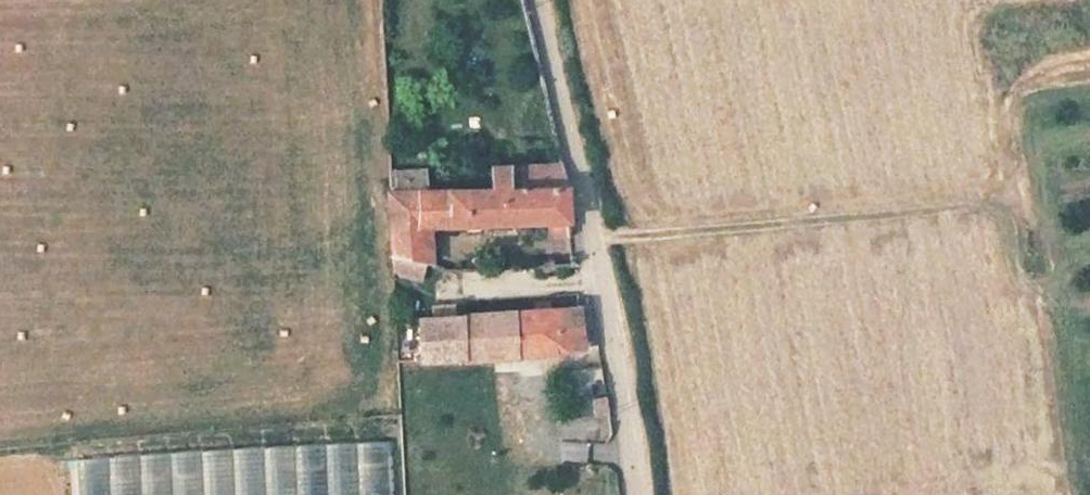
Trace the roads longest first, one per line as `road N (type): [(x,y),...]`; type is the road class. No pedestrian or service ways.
road 1 (residential): [(536,0),(579,159),(641,494)]

